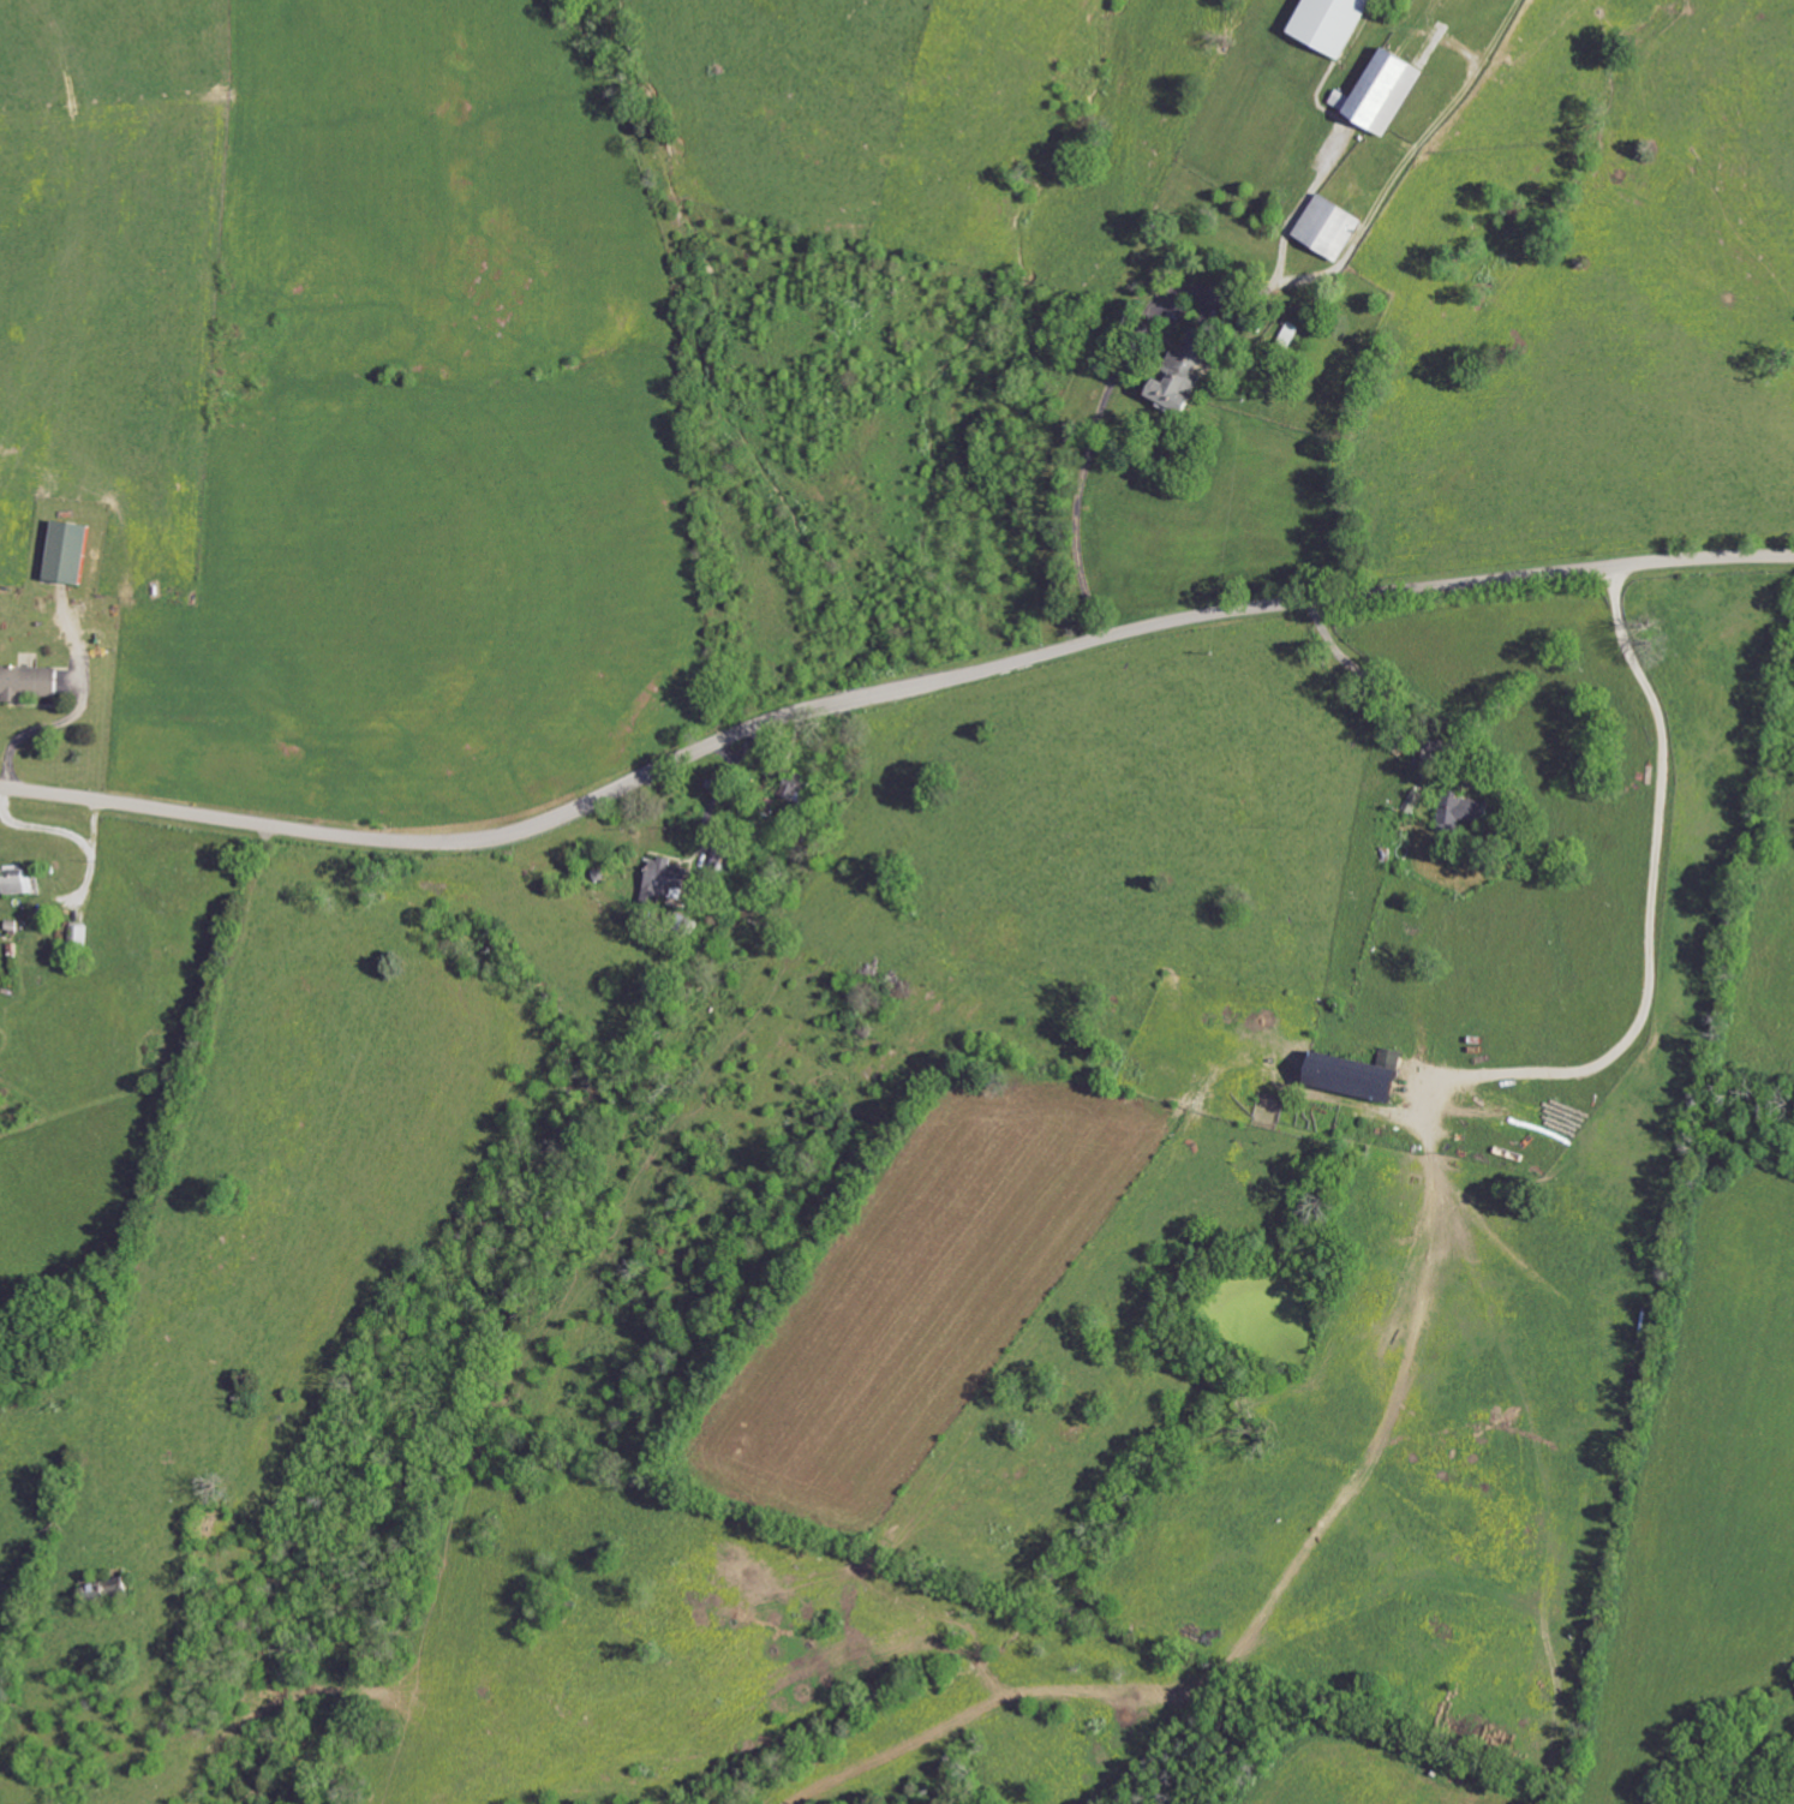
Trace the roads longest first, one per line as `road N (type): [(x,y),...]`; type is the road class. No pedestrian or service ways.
road 1 (residential): [(0,789),(359,838),(491,838),(556,818),(785,715),(1128,631),(1305,601),(1617,566),(1793,557)]

